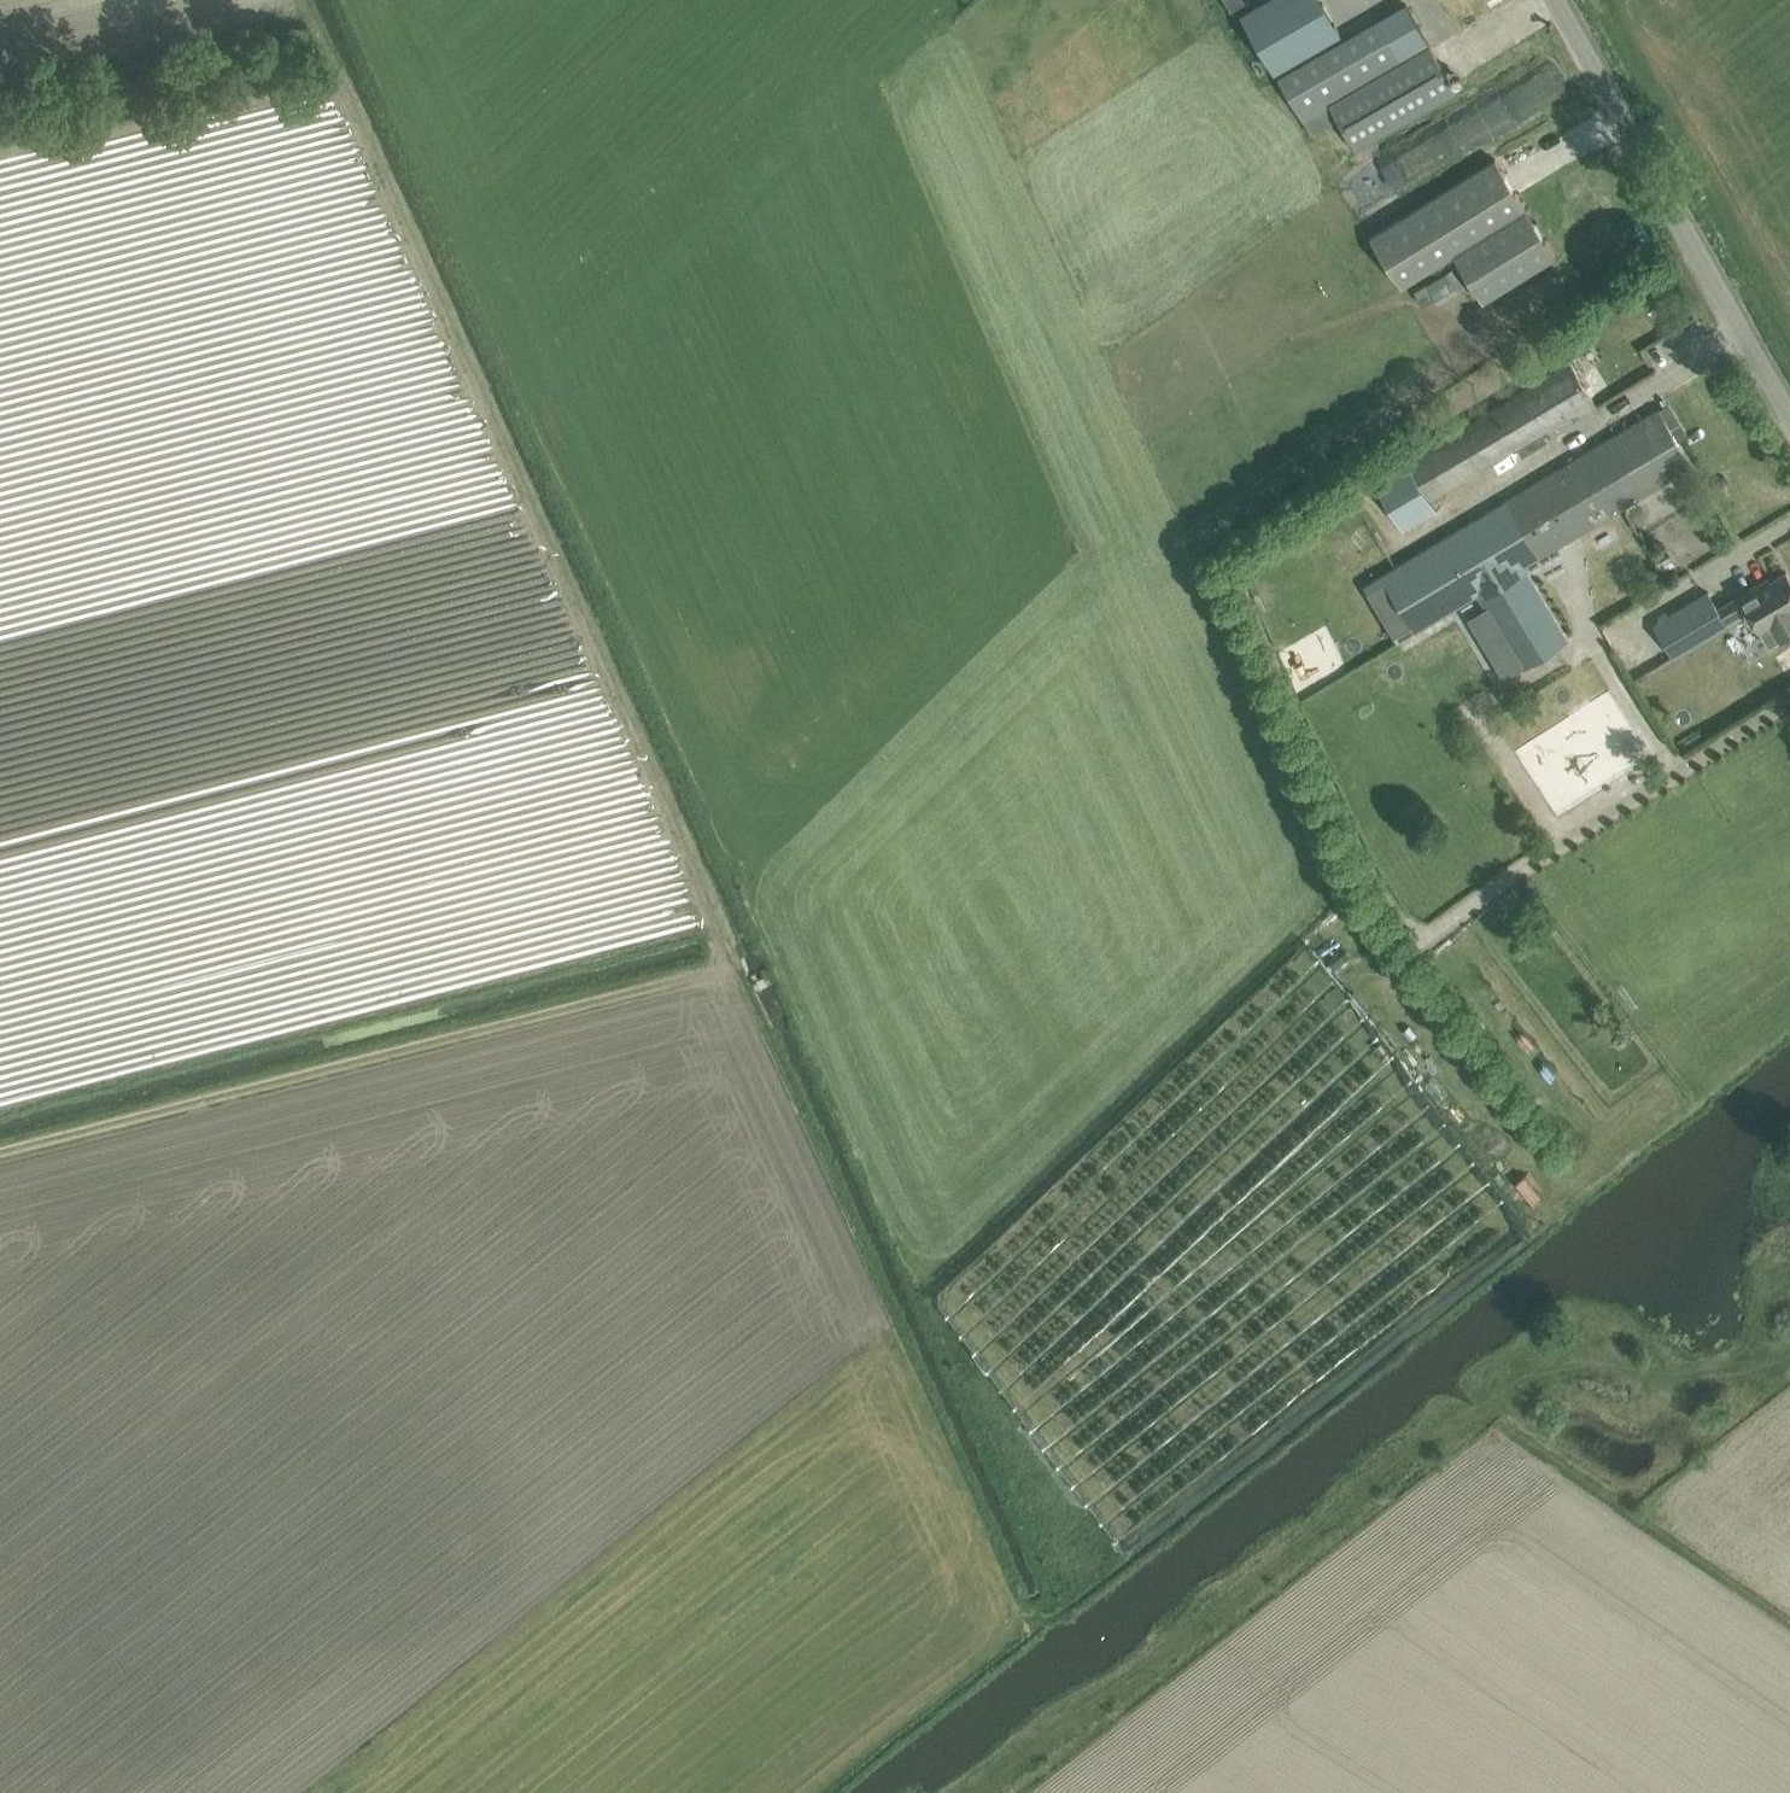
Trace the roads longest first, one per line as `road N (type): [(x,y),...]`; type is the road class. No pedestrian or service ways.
road 1 (unclassified): [(1789,414),(1554,0)]

